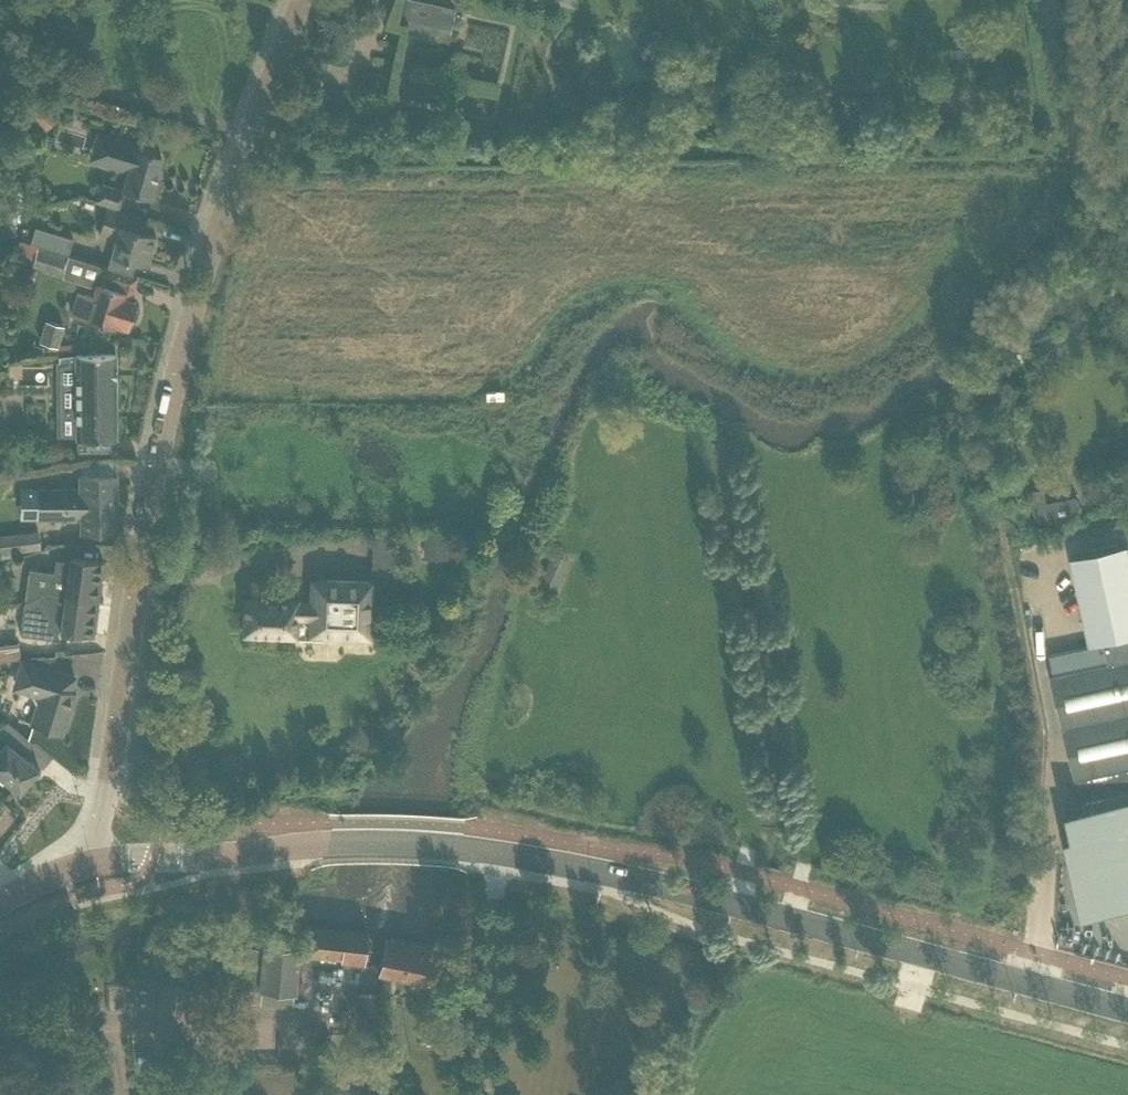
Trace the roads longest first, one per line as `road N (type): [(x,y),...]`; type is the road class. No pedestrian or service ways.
road 1 (residential): [(96,865),(163,442),(247,136)]
road 2 (tertiary): [(1127,1015),(584,863),(460,847)]
road 3 (tertiary): [(96,865),(322,844),(460,847)]
road 4 (residential): [(305,1020),(0,1021)]
road 5 (unclassified): [(247,136),(295,0)]

